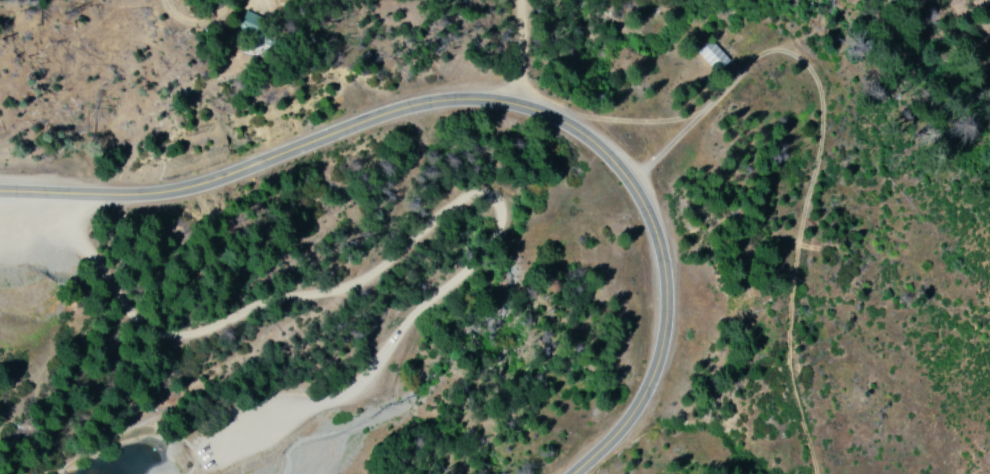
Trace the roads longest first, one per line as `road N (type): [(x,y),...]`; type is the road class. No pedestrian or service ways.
road 1 (tertiary): [(635,473),(688,427),(688,310),(649,192),(593,136),(476,136),(286,214),(41,248),(0,231)]
road 2 (residential): [(361,472),(494,386),(521,333),(494,293),(428,273),(295,313),(242,320),(208,225)]
road 3 (residential): [(504,136),(523,0)]

